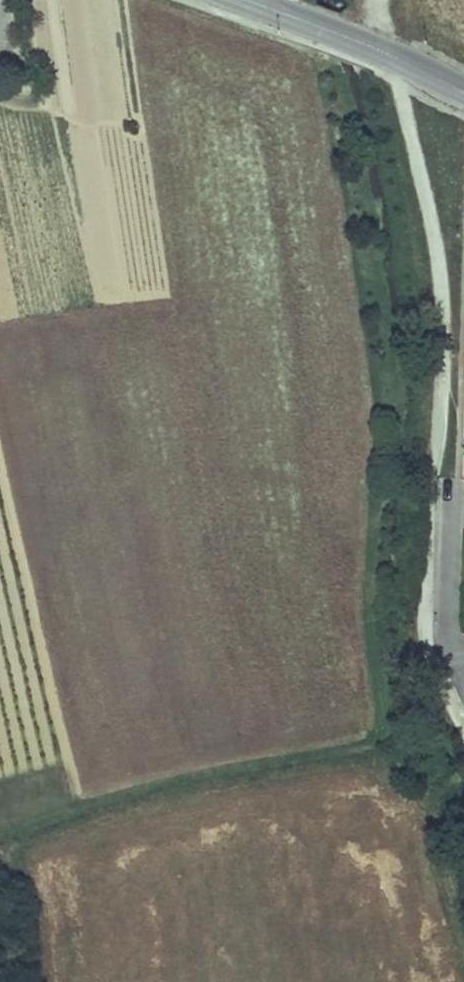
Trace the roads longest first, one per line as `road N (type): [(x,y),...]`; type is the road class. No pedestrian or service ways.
road 1 (unclassified): [(246,0),(358,41),(463,93)]

